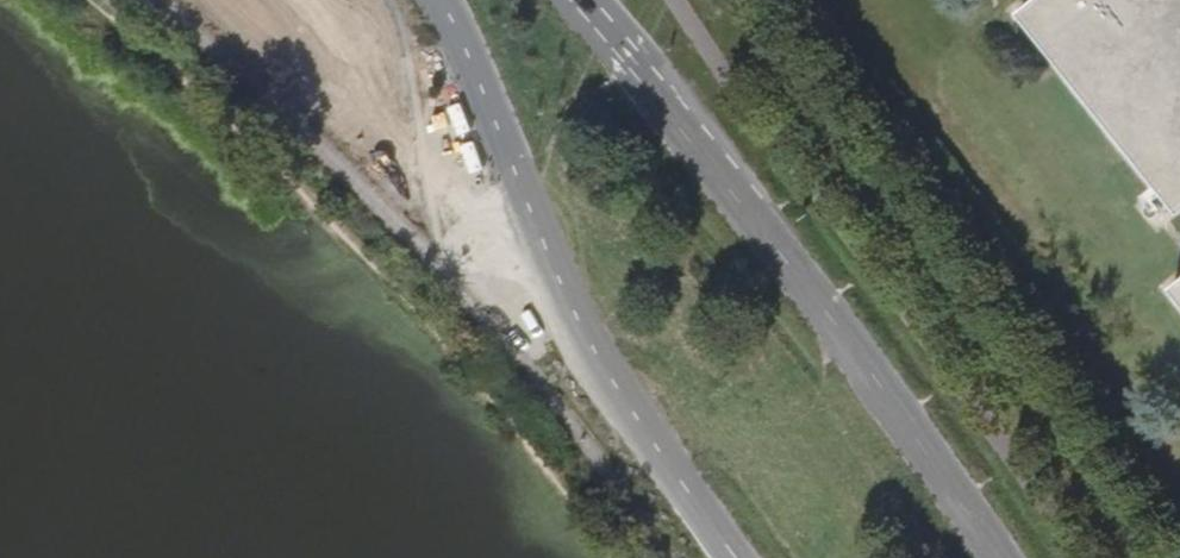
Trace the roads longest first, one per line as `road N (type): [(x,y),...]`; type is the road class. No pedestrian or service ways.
road 1 (unclassified): [(155,0),(434,263),(580,437),(665,557)]
road 2 (secondary): [(1001,557),(874,362),(676,107),(580,0)]
road 3 (secondary): [(446,0),(568,283),(672,476),(729,557)]

